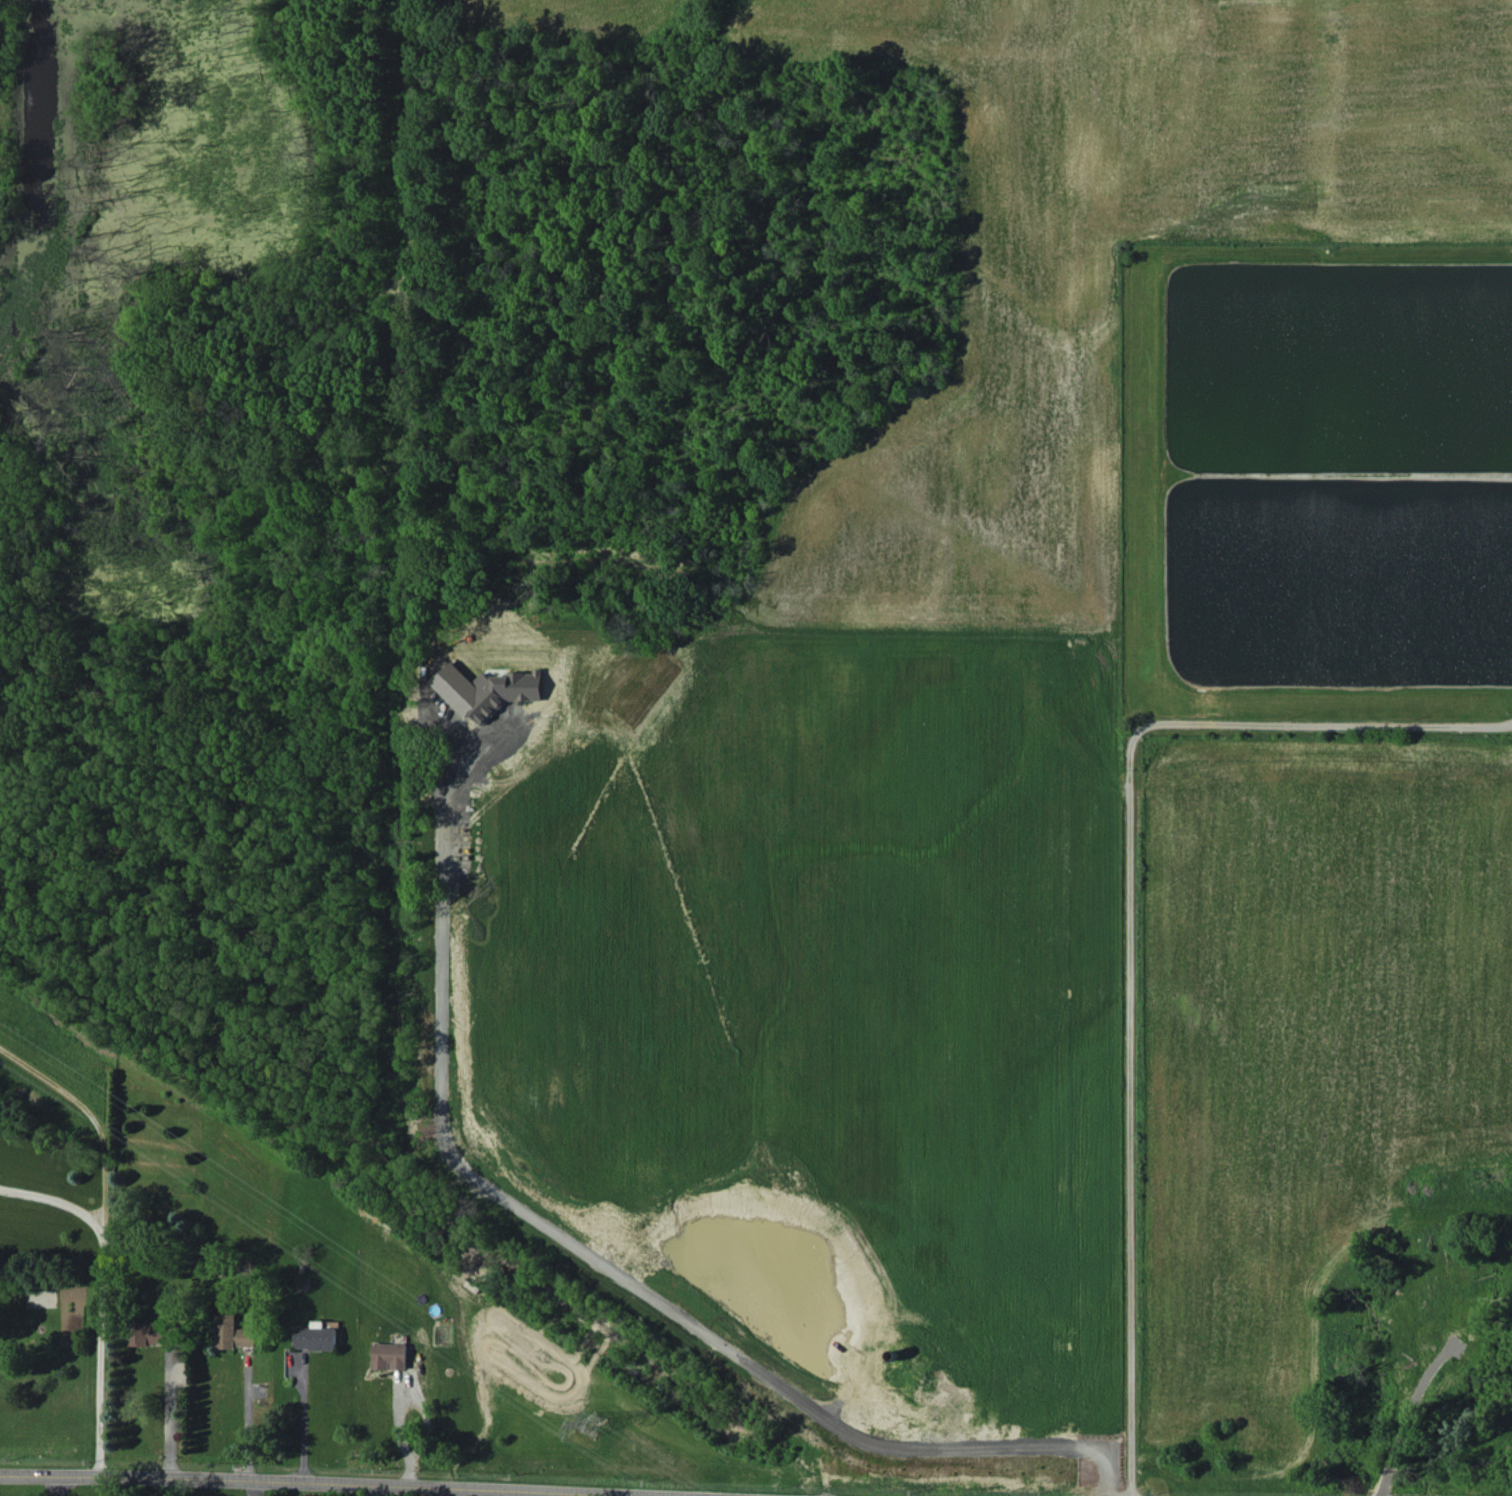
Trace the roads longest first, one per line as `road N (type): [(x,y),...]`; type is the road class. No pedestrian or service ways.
road 1 (tertiary): [(0,1474),(655,1495)]

